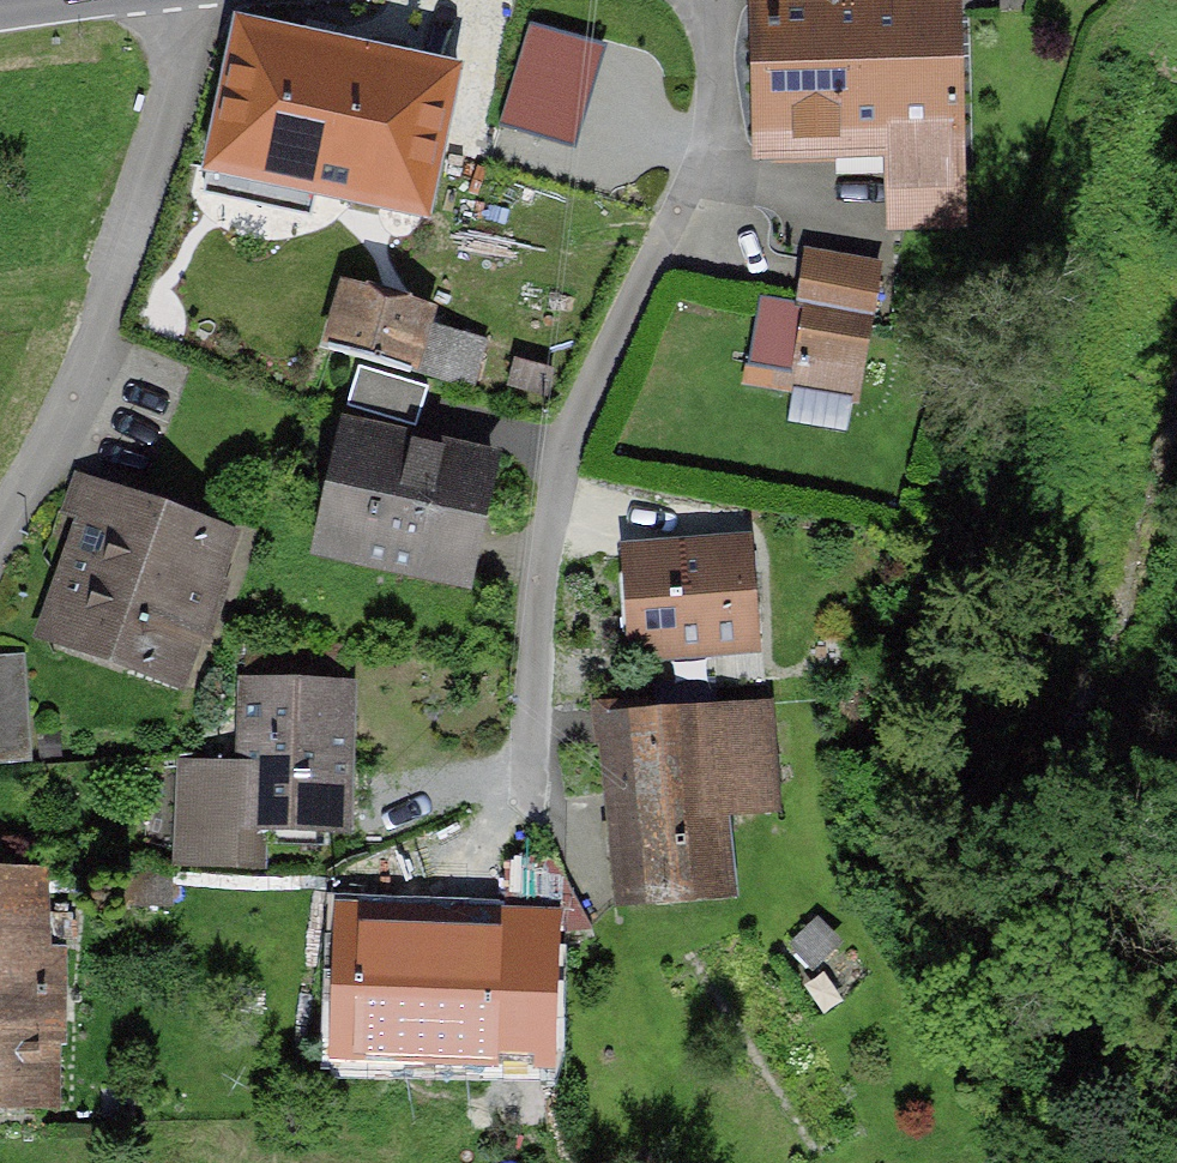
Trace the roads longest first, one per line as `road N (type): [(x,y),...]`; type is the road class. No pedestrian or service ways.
road 1 (residential): [(532,822),(532,545),(708,144),(699,0)]
road 2 (residential): [(0,525),(71,397),(135,224),(197,0)]

